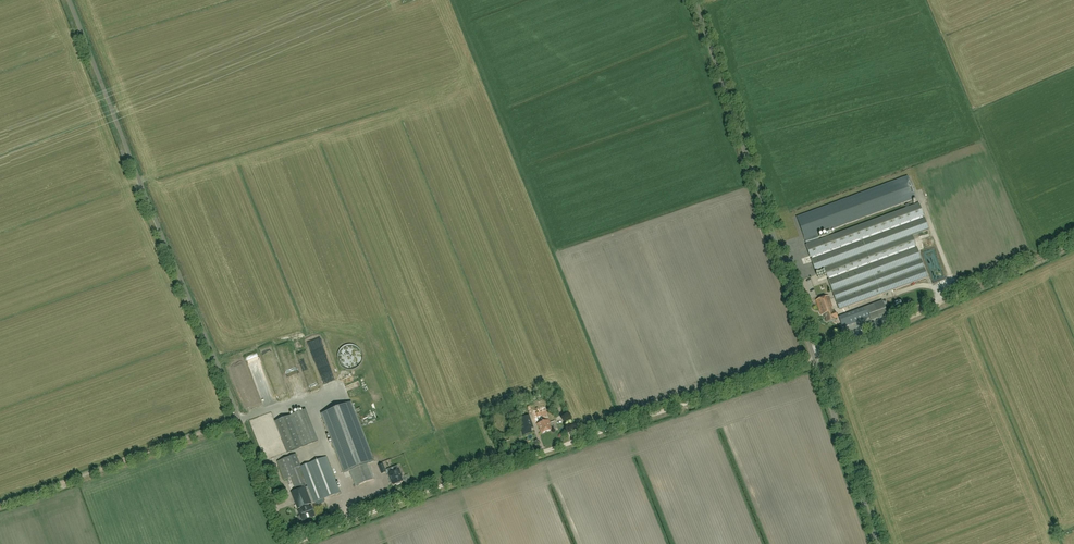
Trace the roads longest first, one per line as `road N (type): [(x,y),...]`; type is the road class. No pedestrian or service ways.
road 1 (track): [(289,543),(816,360),(1073,245)]
road 2 (unclassified): [(288,543),(67,0)]
road 3 (unclassified): [(877,543),(695,0)]
road 4 (track): [(239,418),(0,503)]

